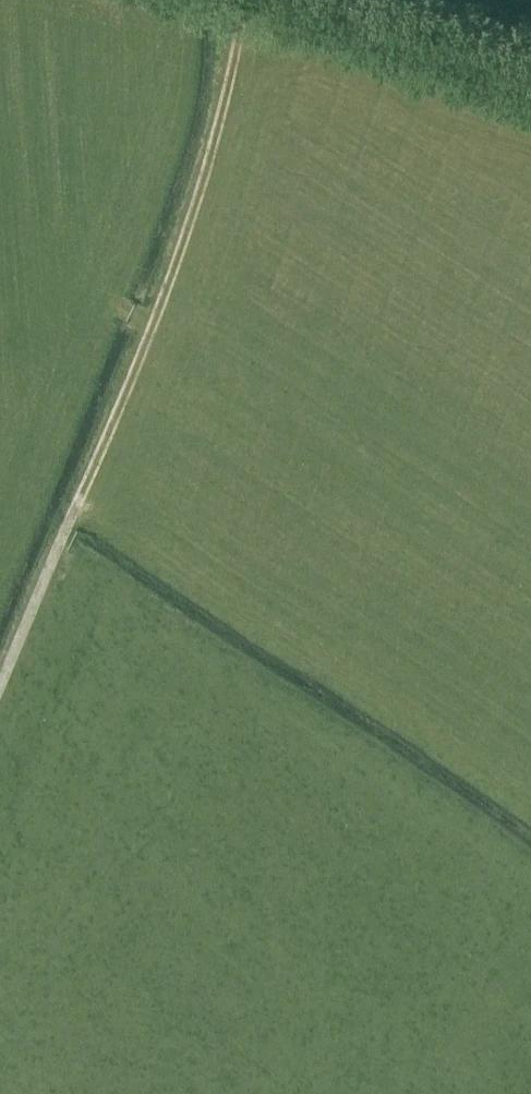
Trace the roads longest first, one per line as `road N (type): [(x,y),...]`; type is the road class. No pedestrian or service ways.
road 1 (tertiary): [(530,63),(341,0)]

